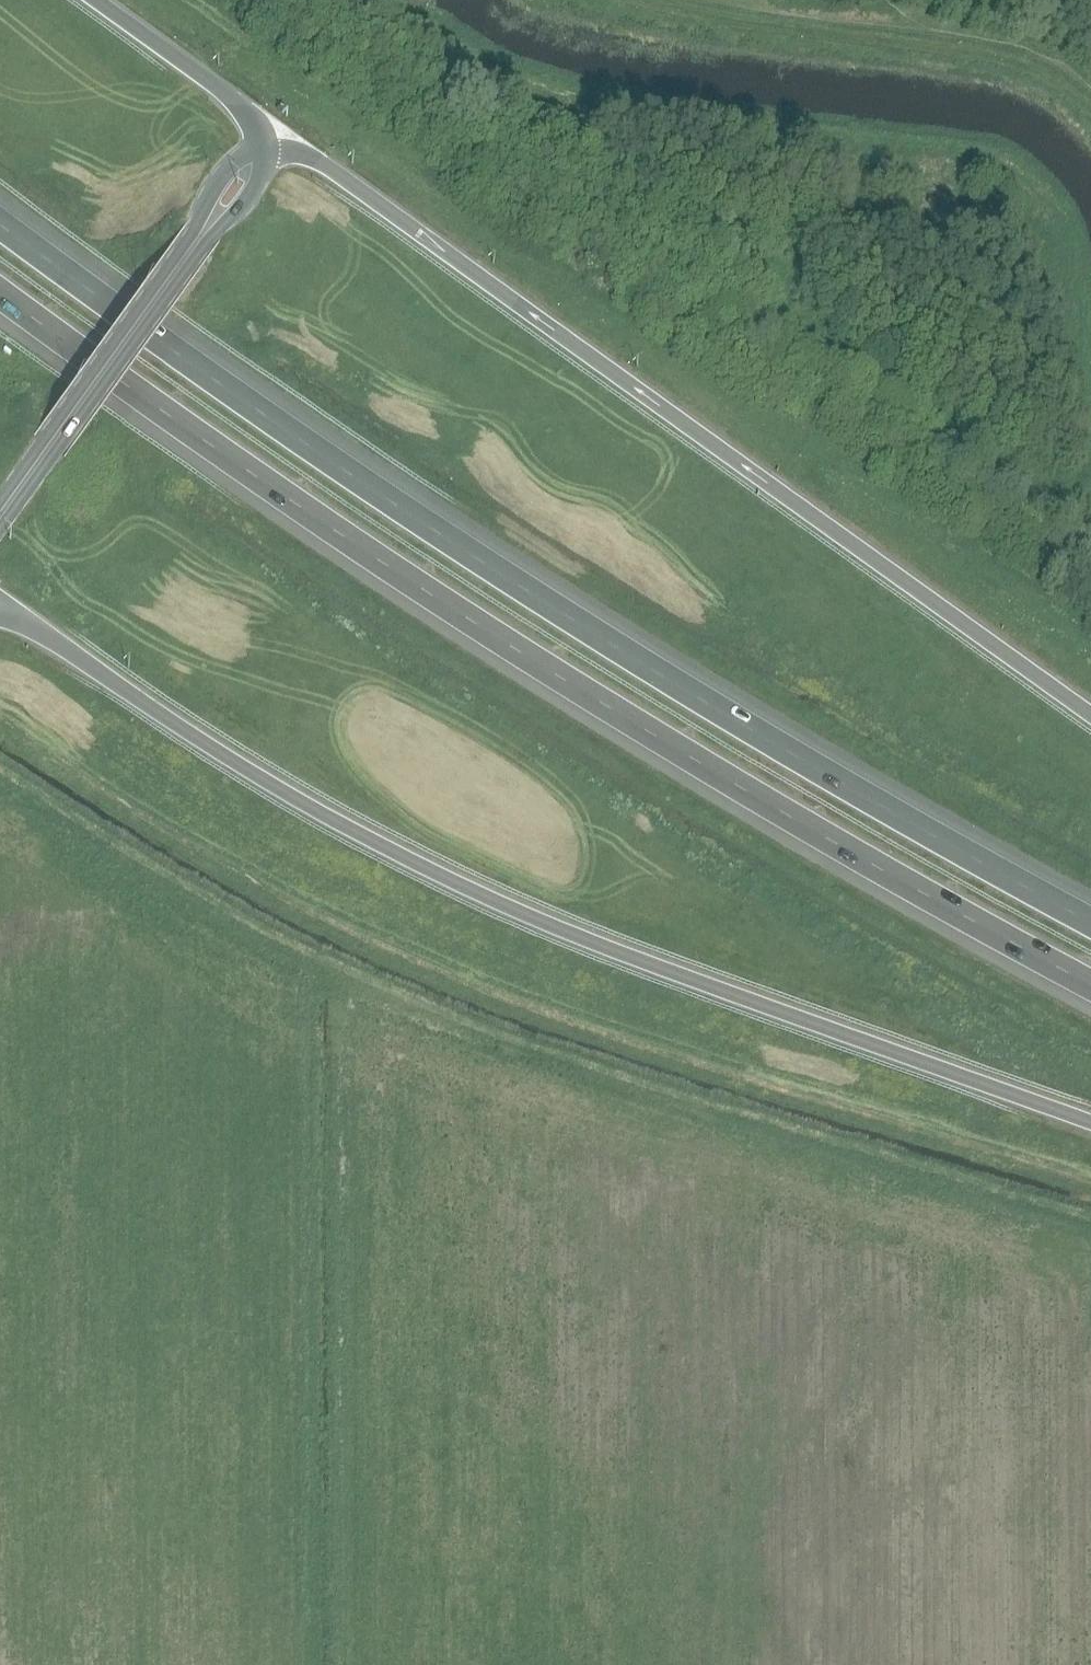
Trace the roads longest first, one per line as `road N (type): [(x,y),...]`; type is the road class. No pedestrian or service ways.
road 1 (motorway): [(1090,919),(908,818),(482,555),(193,362),(0,219)]
road 2 (motorway): [(0,291),(455,611),(884,872),(1090,985)]
road 3 (motorway): [(0,600),(169,719),(386,848),(641,961),(1090,1122)]
road 4 (motorway): [(1090,714),(316,158),(265,151)]
road 5 (secondary): [(0,516),(199,240)]
road 6 (motorway): [(265,151),(251,116),(235,100),(97,0)]

